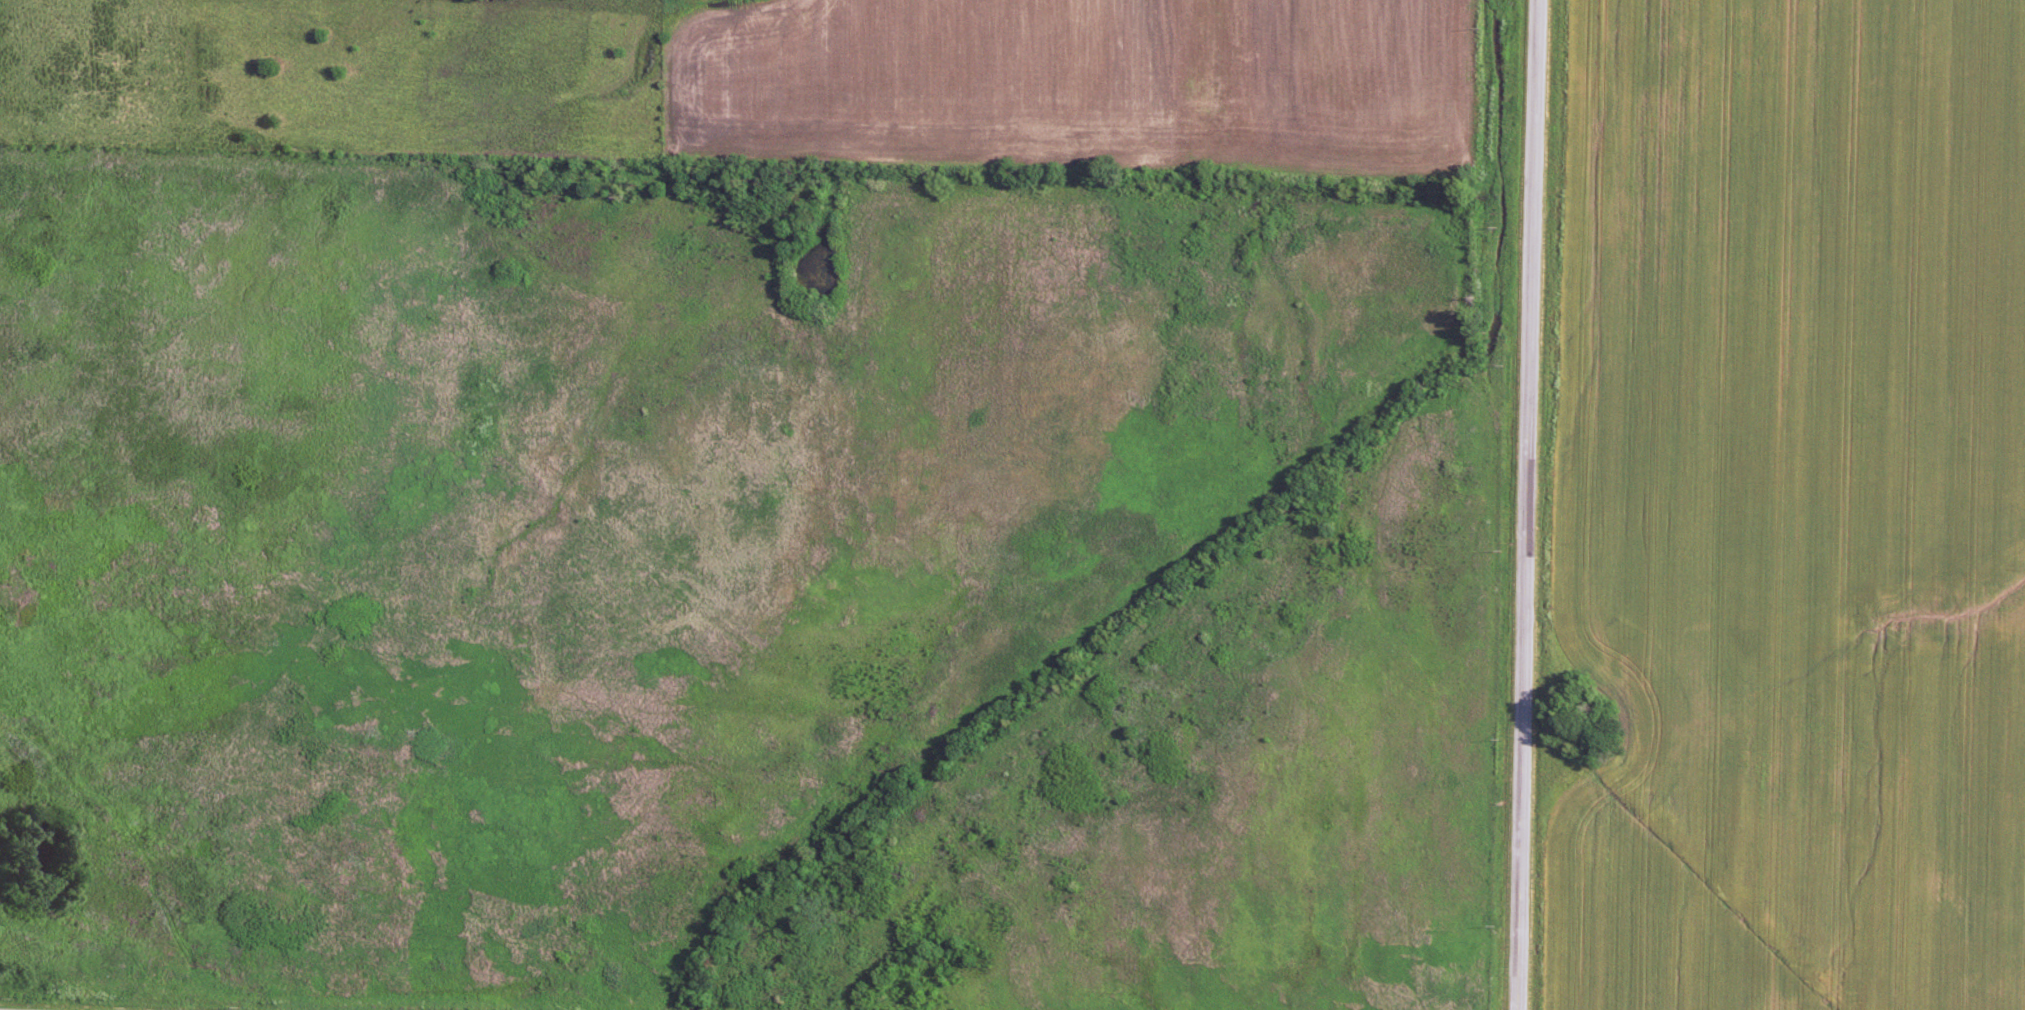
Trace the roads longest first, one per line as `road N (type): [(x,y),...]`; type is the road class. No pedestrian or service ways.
road 1 (primary): [(1516,1009),(1539,0)]

